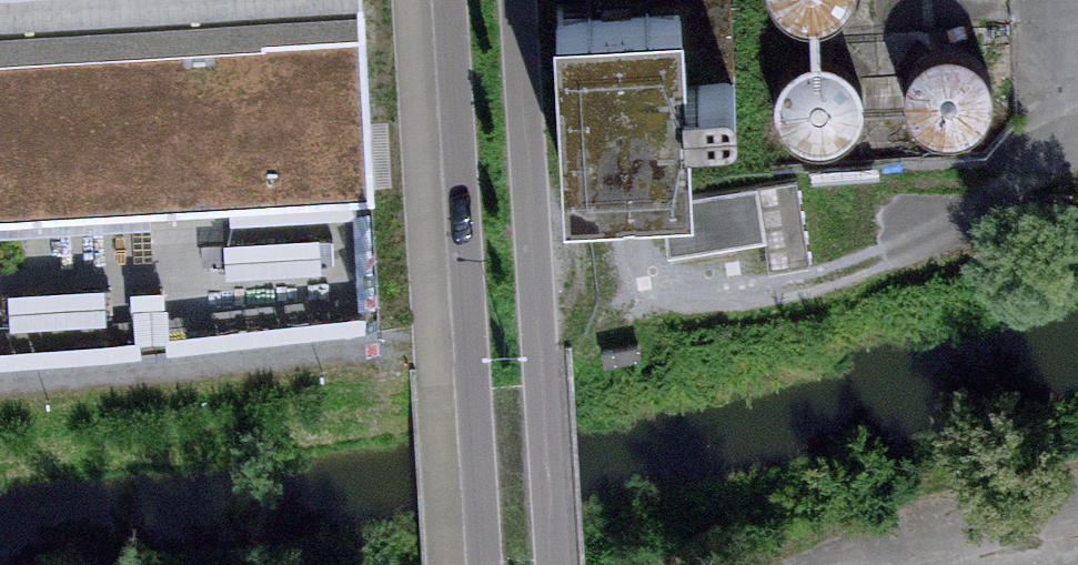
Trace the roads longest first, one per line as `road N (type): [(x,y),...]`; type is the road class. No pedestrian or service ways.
road 1 (primary): [(450,0),(485,564)]
road 2 (primary): [(550,564),(517,0)]

